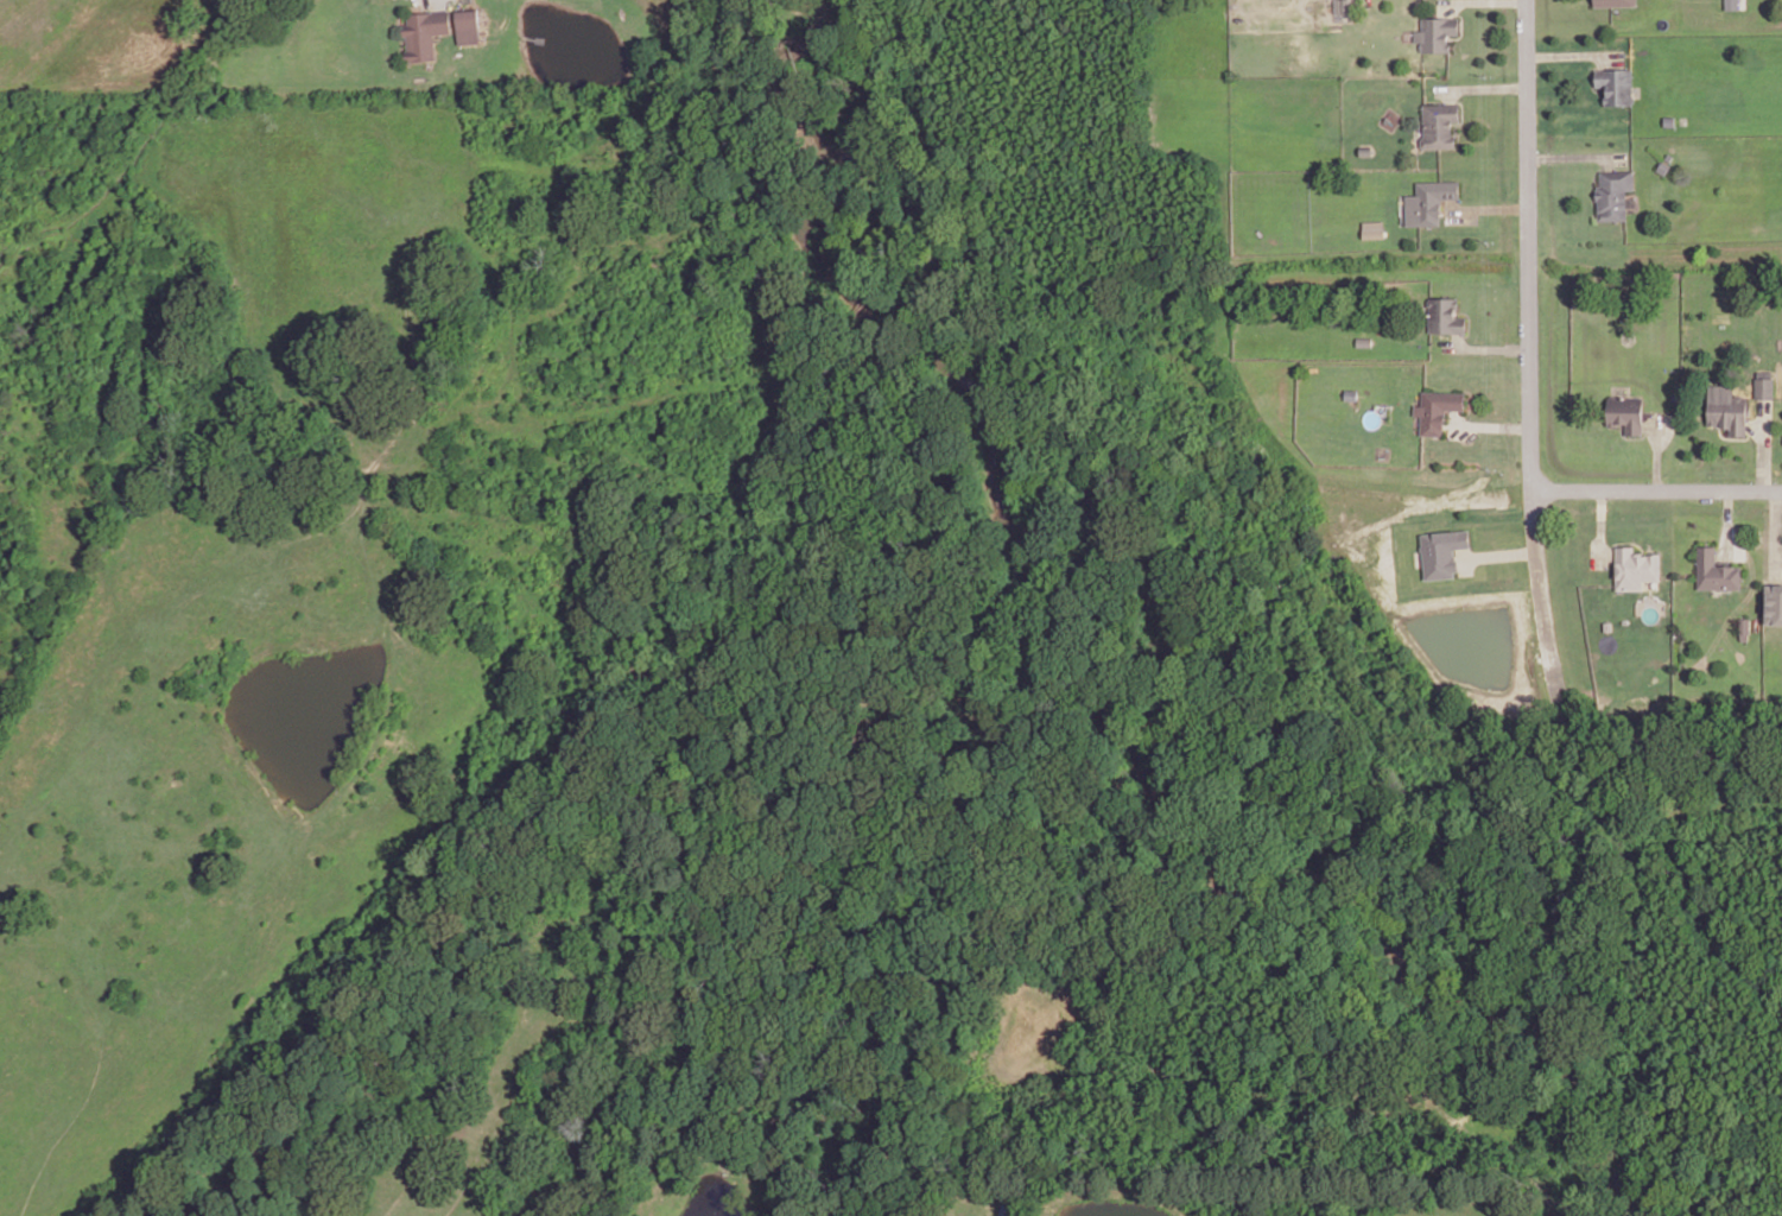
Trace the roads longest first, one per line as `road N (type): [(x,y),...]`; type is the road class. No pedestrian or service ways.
road 1 (residential): [(1781,1165),(1705,1062),(1657,965),(1586,809),(1556,689),(1533,488),(1527,0)]
road 2 (residential): [(1781,489),(1533,488)]

